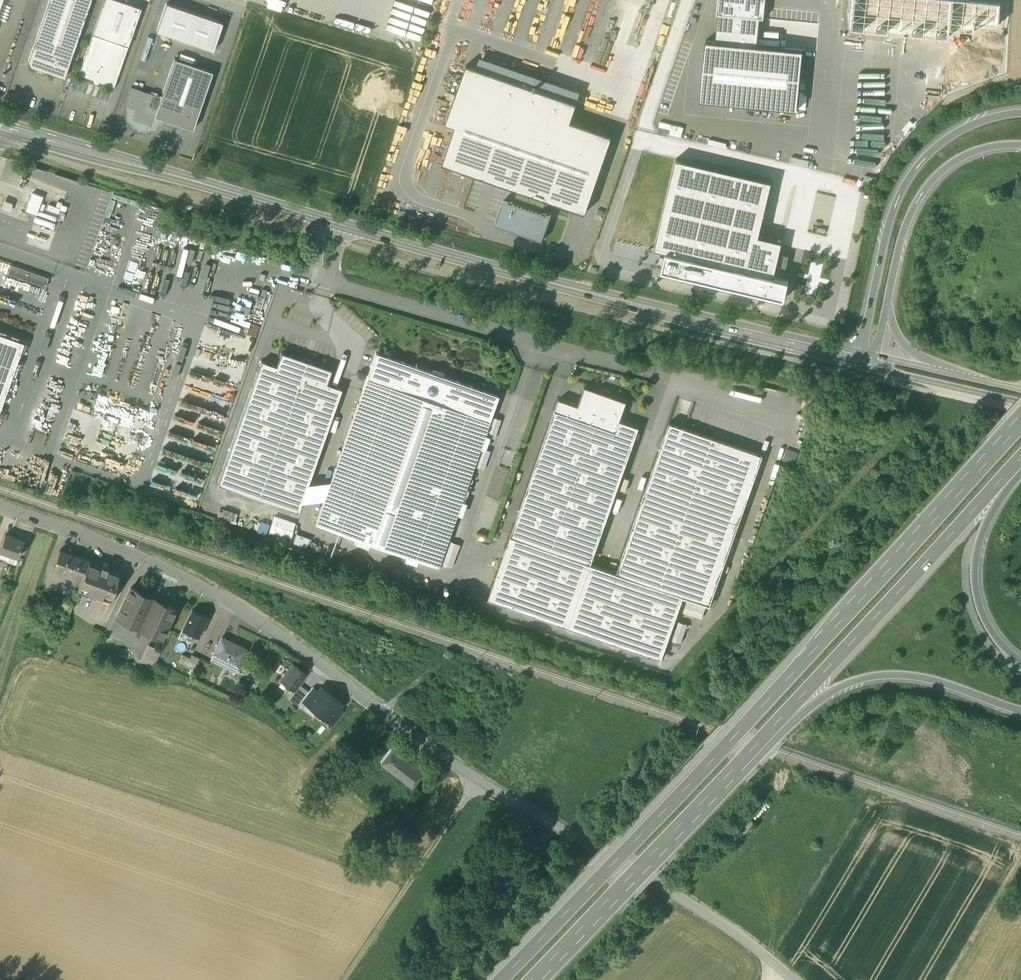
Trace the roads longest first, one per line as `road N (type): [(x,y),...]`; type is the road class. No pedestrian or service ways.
road 1 (secondary): [(0,126),(334,225),(854,359)]
road 2 (motorway): [(1020,423),(497,979)]
road 3 (residential): [(0,507),(221,593),(466,770)]
road 4 (motorway): [(739,763),(1020,456)]
road 5 (unclassified): [(466,770),(658,885),(796,979)]
road 6 (motorway): [(1020,111),(963,128),(919,163),(889,221),(854,359)]
road 7 (motorway): [(739,763),(821,695),(869,675),(915,674),(1020,709)]
road 8 (motorway): [(530,979),(739,763)]
road 9 (track): [(478,781),(345,979)]
road 10 (motorway): [(888,298),(902,238),(932,179),(971,152),(1020,144)]
road 11 (motorway): [(1020,659),(984,615),(976,585),(983,533),(1020,476)]
road 12 (motorway): [(981,388),(901,343),(888,298)]

